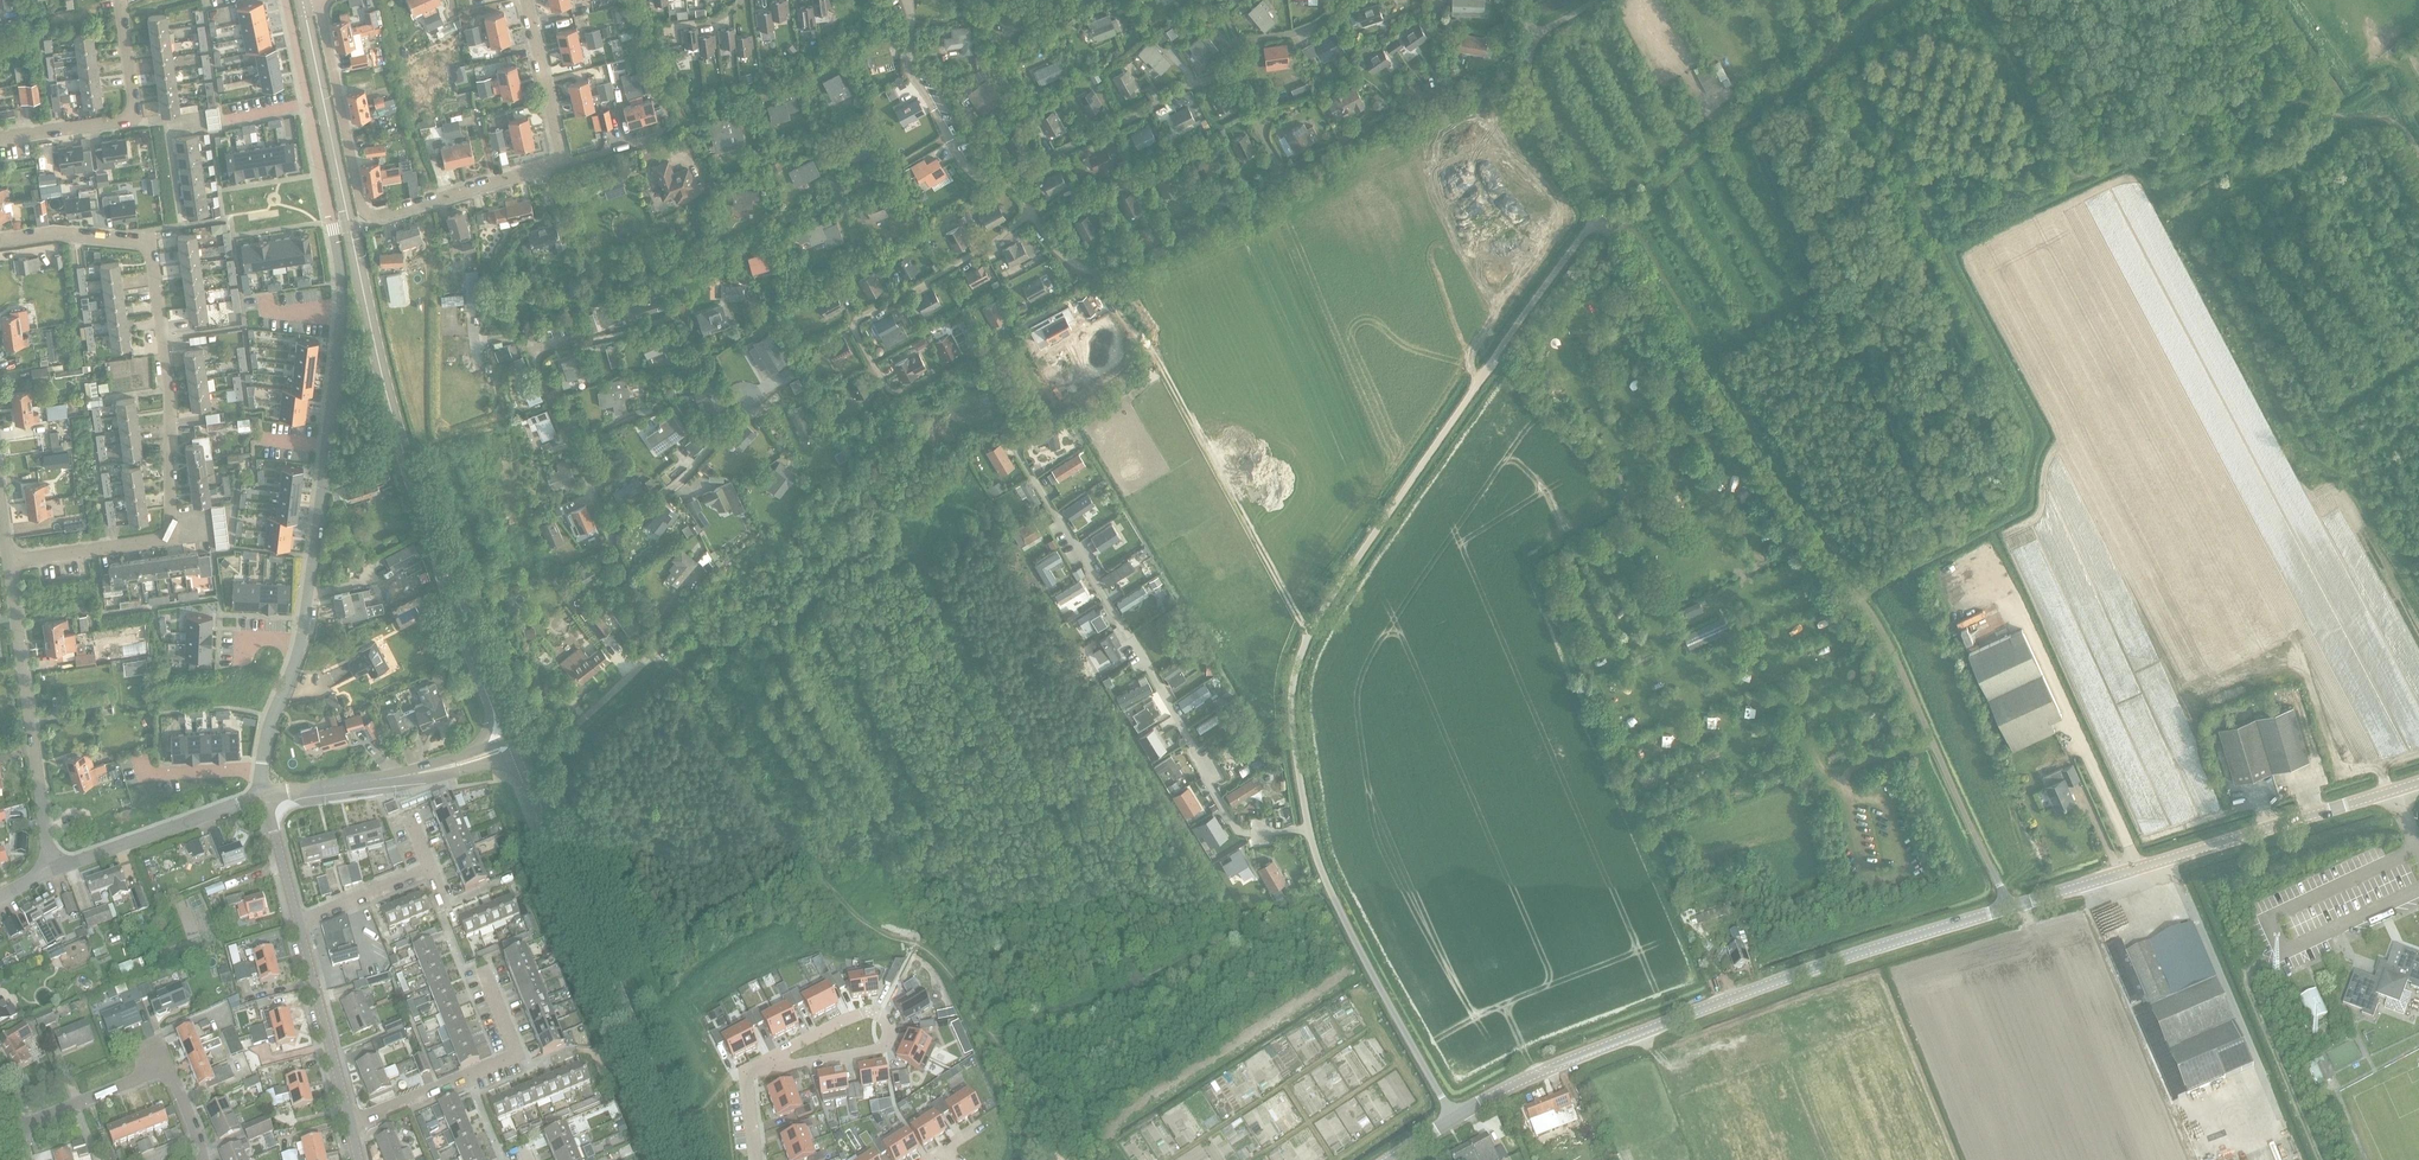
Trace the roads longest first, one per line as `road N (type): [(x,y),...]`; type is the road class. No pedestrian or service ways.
road 1 (unclassified): [(1453,1117),(1374,983),(1319,870),(1299,787),(1291,679),(1306,631),(1336,584),(1595,218)]
road 2 (unclassified): [(2009,907),(1864,606),(1809,537),(1595,218)]
road 3 (tertiary): [(492,685),(406,460),(301,0)]
road 4 (residential): [(284,0),(342,299),(302,641)]
road 5 (residential): [(0,239),(50,233),(147,245),(162,338),(172,502),(171,524),(159,538),(9,560)]
road 6 (tertiary): [(1453,1117),(1641,1032),(2009,907)]
road 7 (residential): [(317,0),(360,210),(370,218),(556,157),(525,0)]
road 8 (tertiary): [(2009,907),(2418,781)]
road 9 (tertiary): [(683,1159),(523,763)]
road 10 (residential): [(52,872),(9,560)]
road 11 (residential): [(350,1122),(516,1057),(480,968)]
road 12 (residential): [(0,135),(132,116),(119,0)]
road 13 (unclassified): [(52,872),(264,797)]
road 14 (tertiary): [(350,1122),(297,922)]
road 15 (unclassified): [(1595,218),(1538,117),(1527,68),(1533,31)]
road 16 (residential): [(771,1060),(792,1065),(876,1051),(886,1041),(881,1013),(847,1018)]
road 17 (unclassified): [(523,763),(562,738),(651,649)]
road 18 (tertiary): [(264,797),(416,773)]
road 19 (residential): [(16,1126),(155,1068)]
road 20 (residential): [(297,922),(430,868)]
road 21 (residential): [(302,641),(272,716),(261,770)]
road 22 (residential): [(140,756),(146,773),(261,770)]
road 23 (tertiary): [(297,922),(264,797)]

